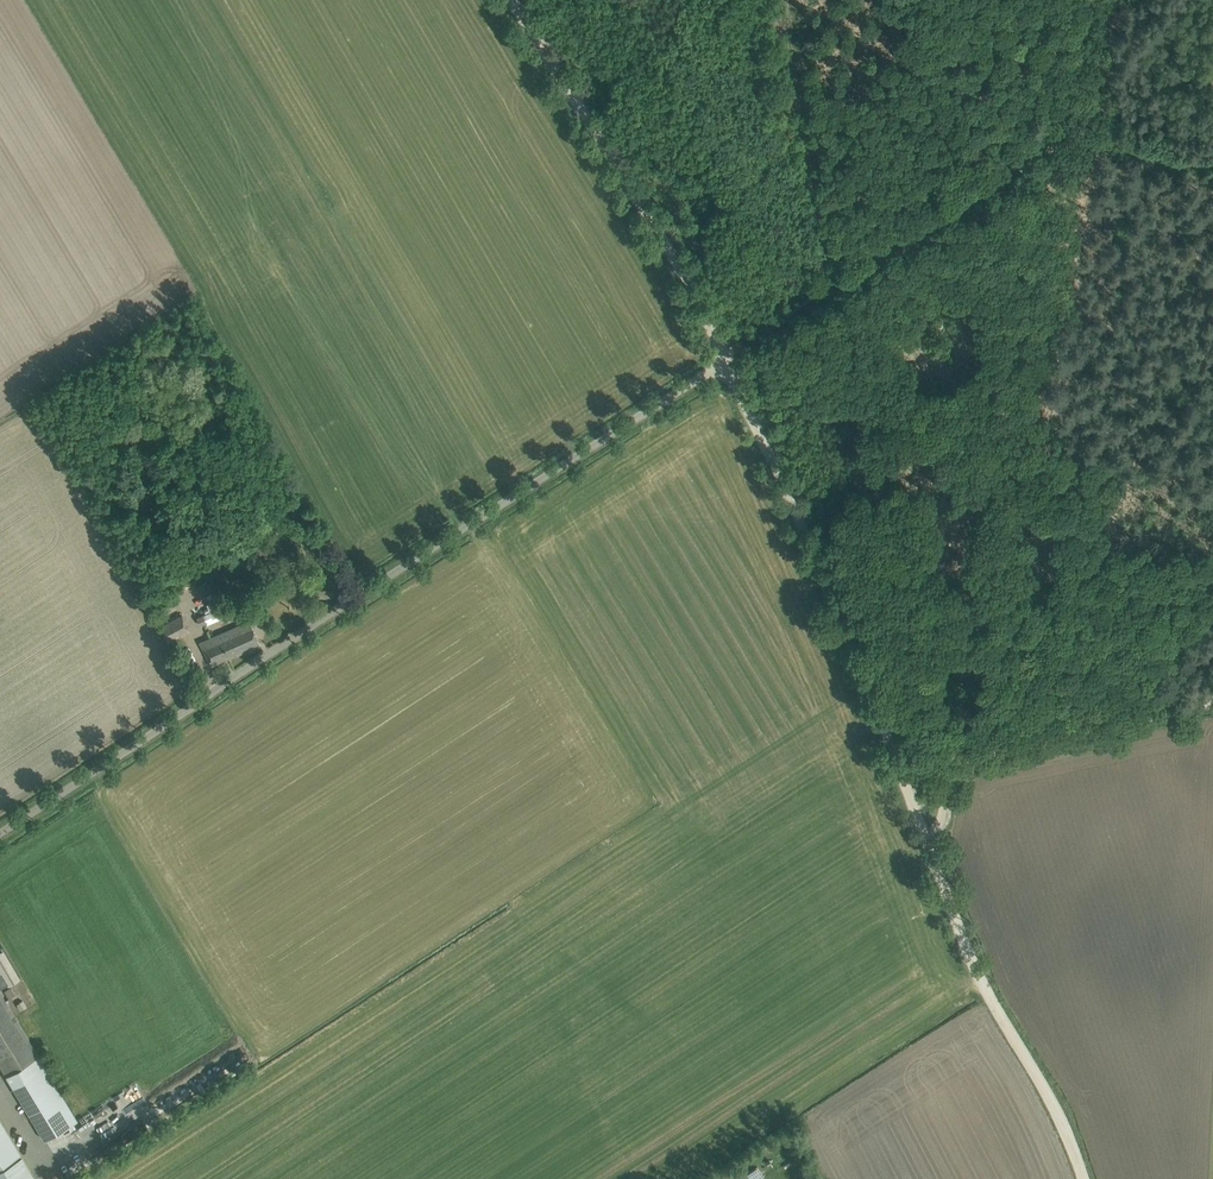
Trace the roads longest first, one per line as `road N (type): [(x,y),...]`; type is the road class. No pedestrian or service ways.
road 1 (track): [(928,848),(726,359),(635,188),(515,0)]
road 2 (unclassified): [(0,836),(726,359)]
road 3 (track): [(928,848),(959,738),(1083,138)]
road 4 (track): [(1084,1178),(1054,1106),(980,981),(928,848)]
road 5 (track): [(953,761),(1212,705)]
road 6 (track): [(1083,138),(1111,0)]

